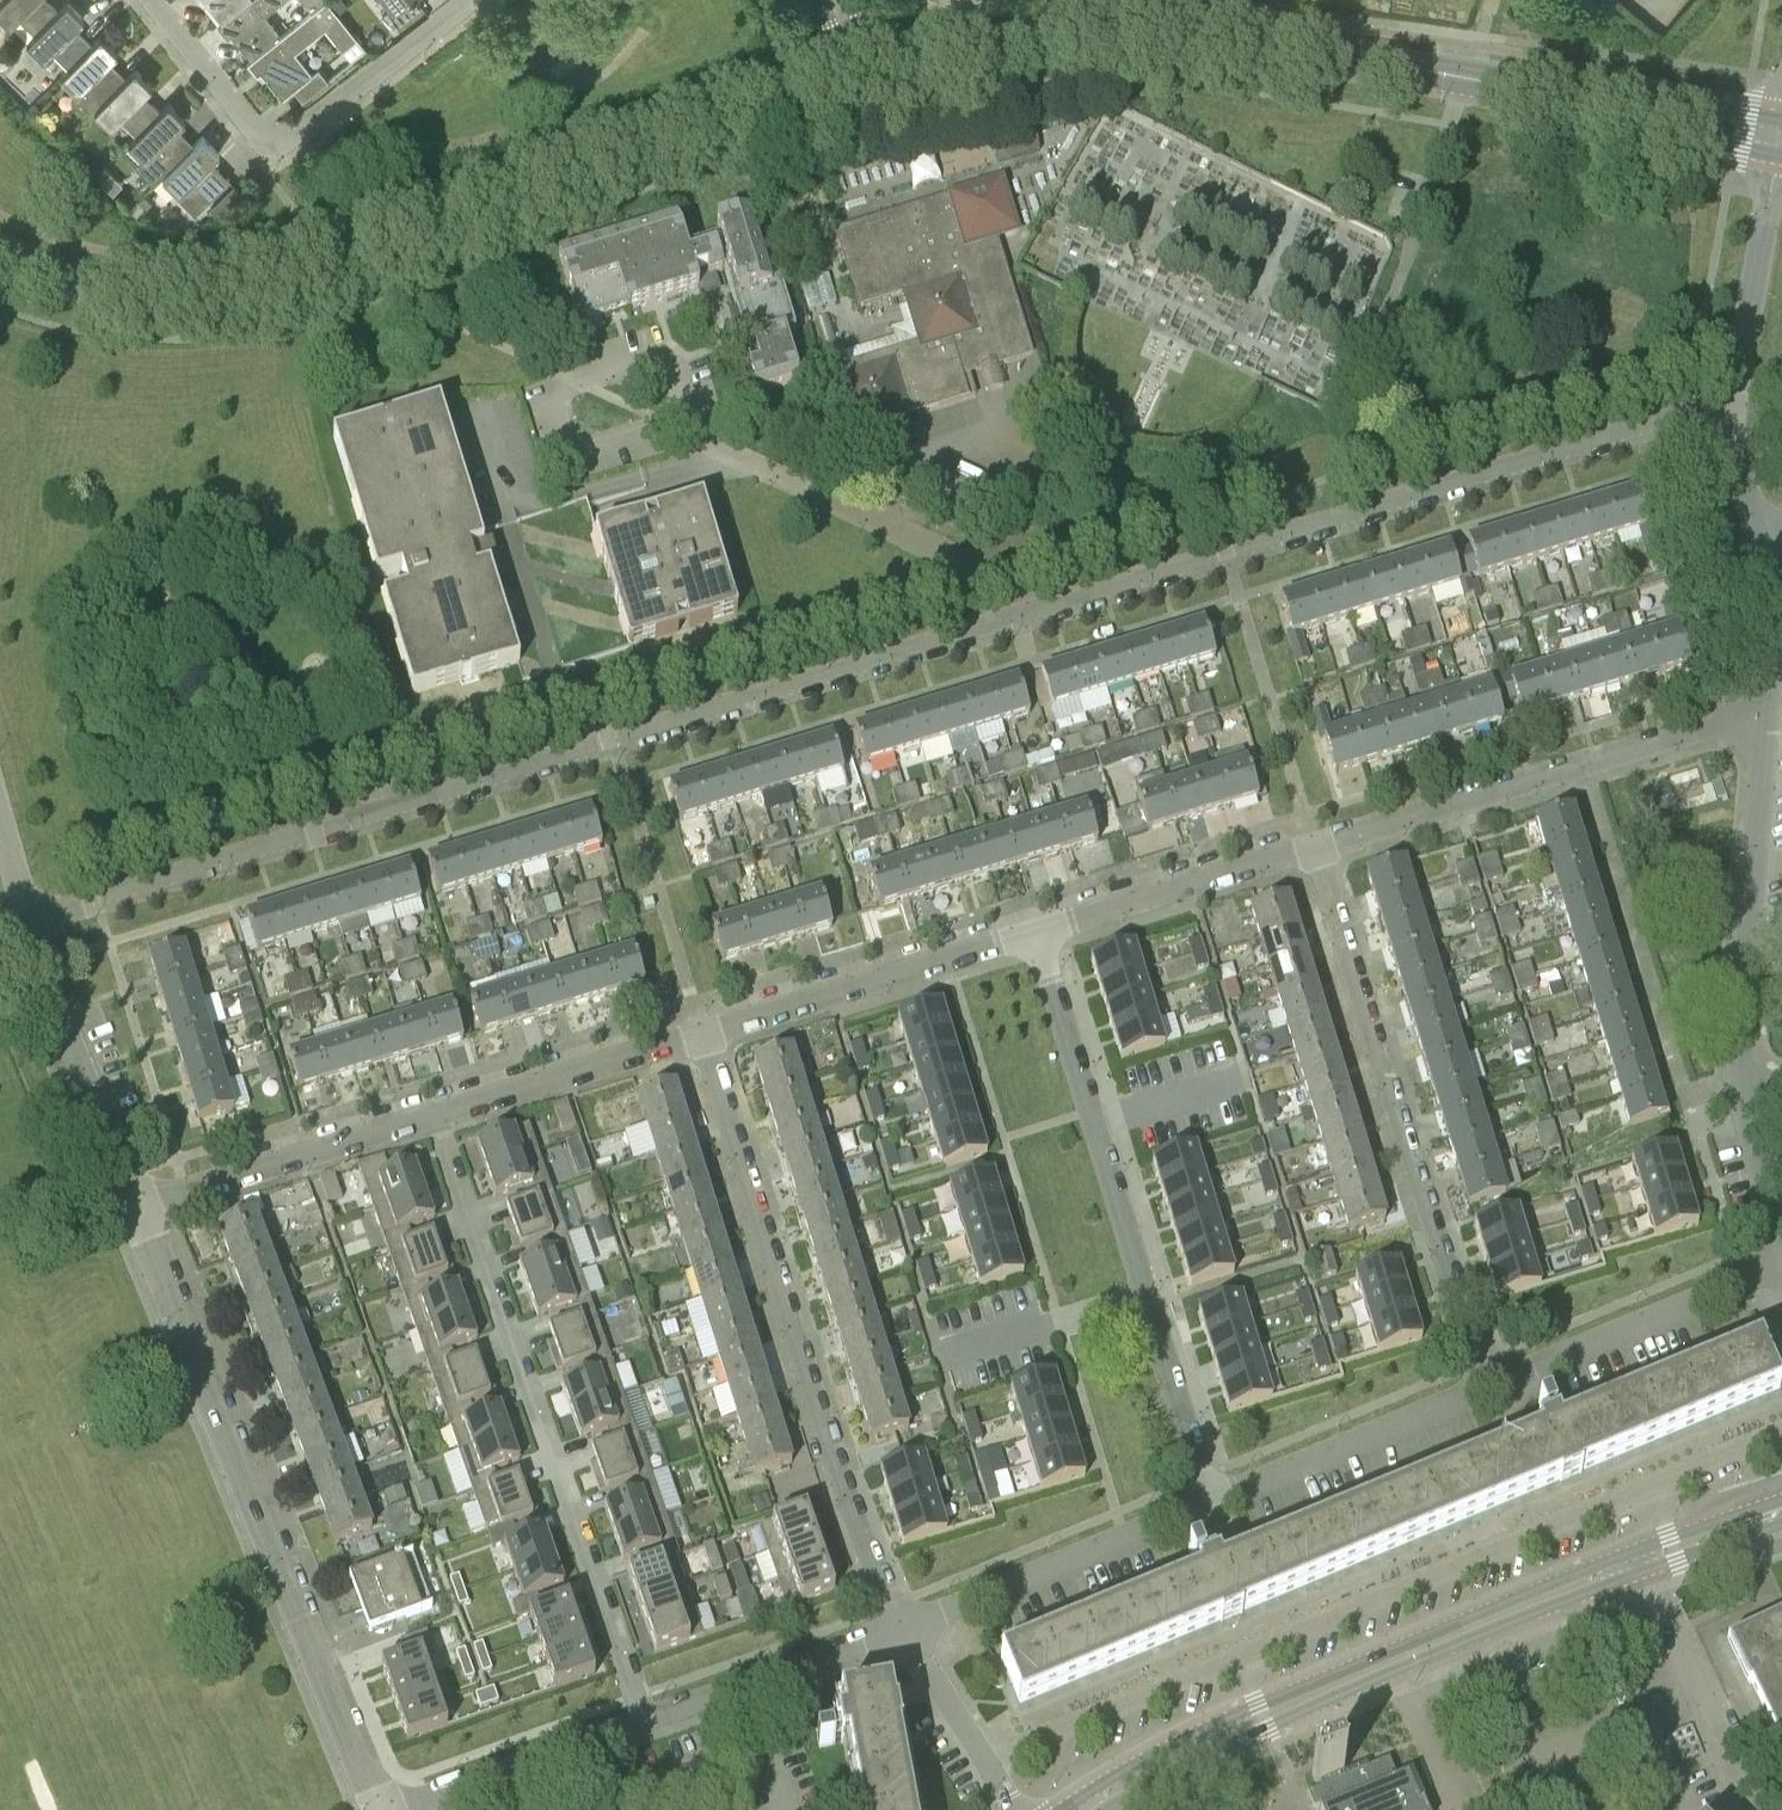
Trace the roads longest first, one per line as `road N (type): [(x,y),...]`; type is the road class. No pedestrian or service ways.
road 1 (residential): [(29,921),(1224,549),(1731,406)]
road 2 (tertiary): [(838,72),(274,274),(132,289),(86,282),(0,250)]
road 3 (residential): [(1781,1433),(989,1764)]
road 4 (tertiary): [(1590,102),(1336,52),(1195,37),(1003,40),(880,61)]
road 5 (residential): [(389,1809),(134,1207)]
road 6 (residential): [(642,1718),(437,1115)]
road 7 (residential): [(895,1630),(700,1034)]
road 8 (tertiary): [(1080,1809),(1264,1715),(1640,1561)]
road 9 (residential): [(1037,932),(1211,1500)]
road 10 (residential): [(1492,1380),(1317,849)]
road 11 (residential): [(1317,849),(1774,710)]
road 12 (residential): [(472,0),(276,151),(150,0)]
road 13 (residential): [(1656,1601),(1407,1702),(1447,1809)]
road 14 (residential): [(1750,1090),(1774,710)]
road 15 (residential): [(700,1034),(1037,932)]
road 16 (residential): [(895,1630),(1211,1500)]
road 17 (residential): [(134,1207),(437,1115)]
road 18 (residential): [(1492,1380),(1781,1261)]
road 19 (residential): [(1211,1500),(1492,1380)]
road 20 (residential): [(134,1207),(29,921)]
road 21 (residential): [(1037,932),(1317,849)]
road 22 (residential): [(437,1115),(700,1034)]
road 23 (residential): [(642,1718),(895,1630)]
road 24 (residential): [(1731,406),(1775,153)]
road 25 (residential): [(402,1809),(642,1718)]
road 26 (residential): [(1749,1797),(1656,1601)]
road 27 (tertiary): [(1590,102),(1635,122),(1775,153)]
road 28 (tertiary): [(1780,123),(1644,98),(1590,102)]
road 29 (residential): [(1774,710),(1775,594),(1760,528)]
road 30 (residential): [(989,1764),(895,1630)]
road 31 (tertiary): [(1640,1561),(1781,1513)]
road 32 (residential): [(1781,1227),(1761,1165),(1750,1090)]
road 33 (residential): [(1760,528),(1733,447),(1731,406)]

